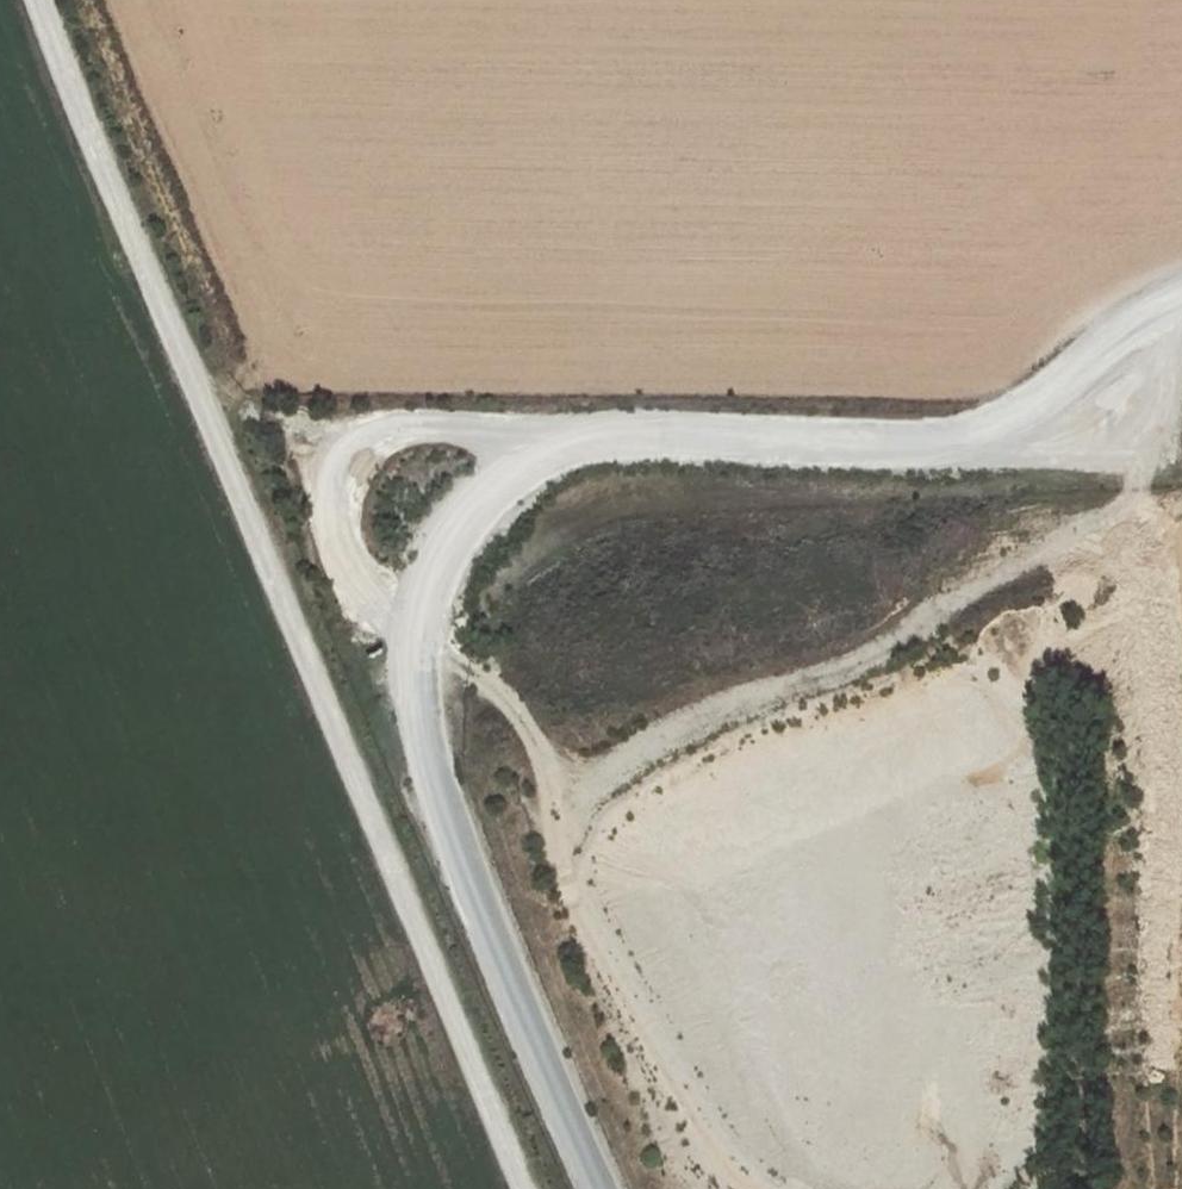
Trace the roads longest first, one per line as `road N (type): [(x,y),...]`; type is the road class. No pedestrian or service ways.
road 1 (track): [(518,1188),(180,355),(69,110),(31,0)]

